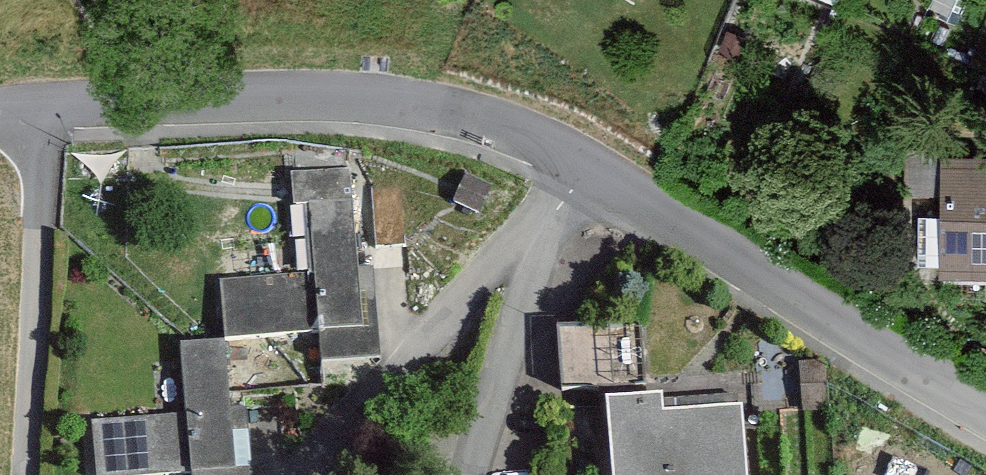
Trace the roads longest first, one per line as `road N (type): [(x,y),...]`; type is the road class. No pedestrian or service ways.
road 1 (residential): [(37,111),(380,99),(514,131),(583,165)]
road 2 (residential): [(583,165),(985,409)]
road 3 (residential): [(37,111),(23,474)]
road 4 (residential): [(583,165),(549,228),(472,474)]

